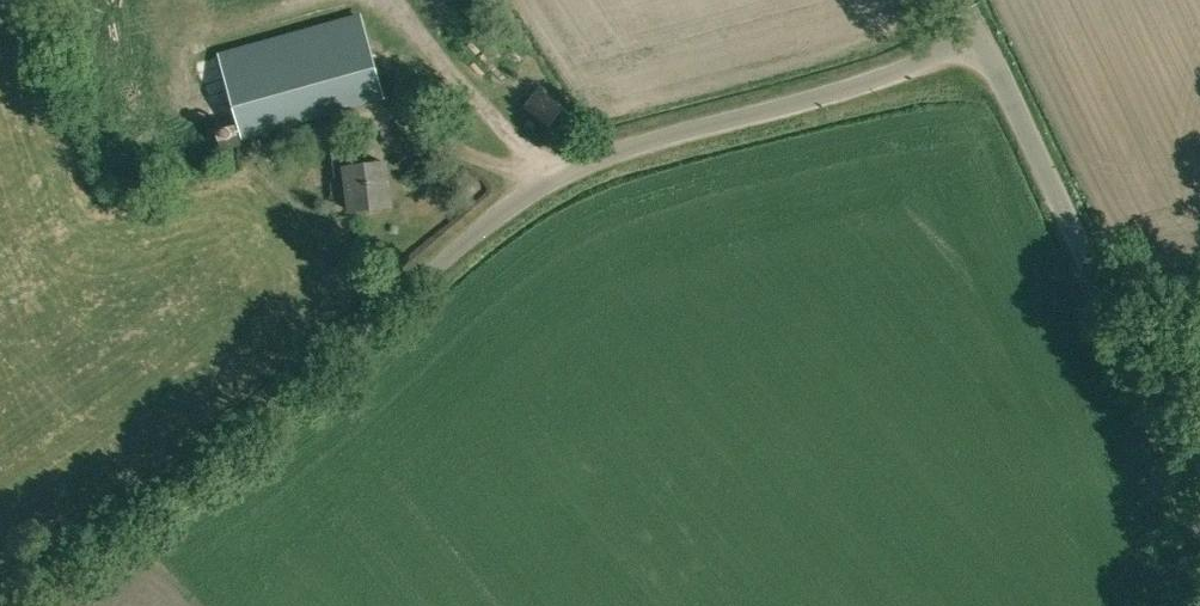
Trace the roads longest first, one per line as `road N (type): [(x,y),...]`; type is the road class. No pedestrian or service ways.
road 1 (unclassified): [(0,599),(219,451),(495,219),(548,184),(656,141),(996,47)]
road 2 (unclassified): [(1199,497),(996,47)]

